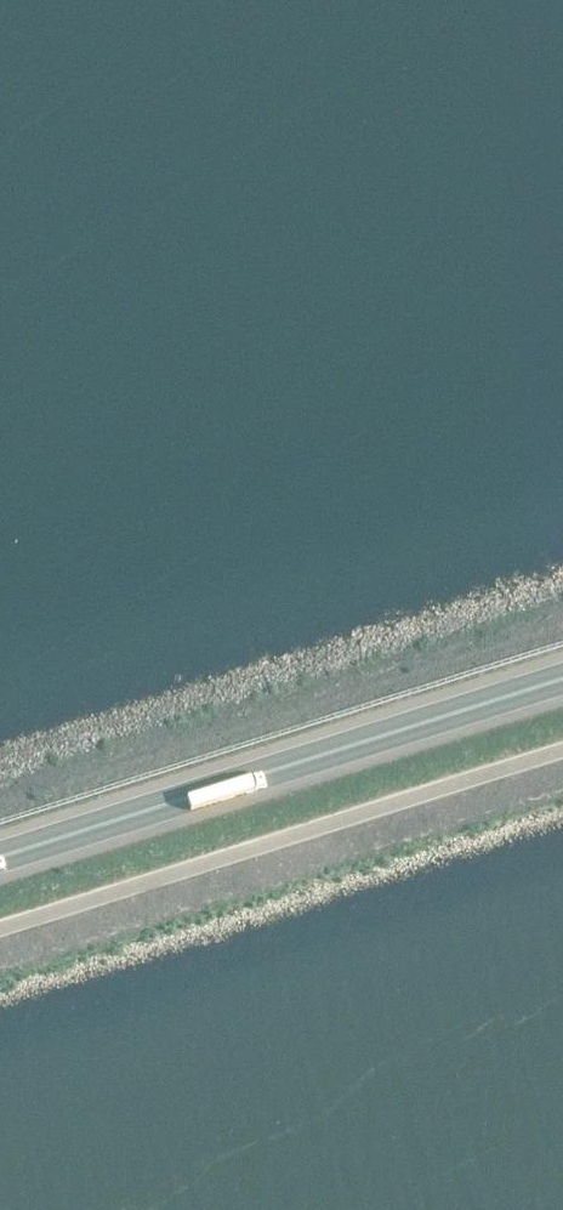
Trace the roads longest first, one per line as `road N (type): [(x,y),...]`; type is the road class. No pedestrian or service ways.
road 1 (trunk): [(0,873),(562,693)]

